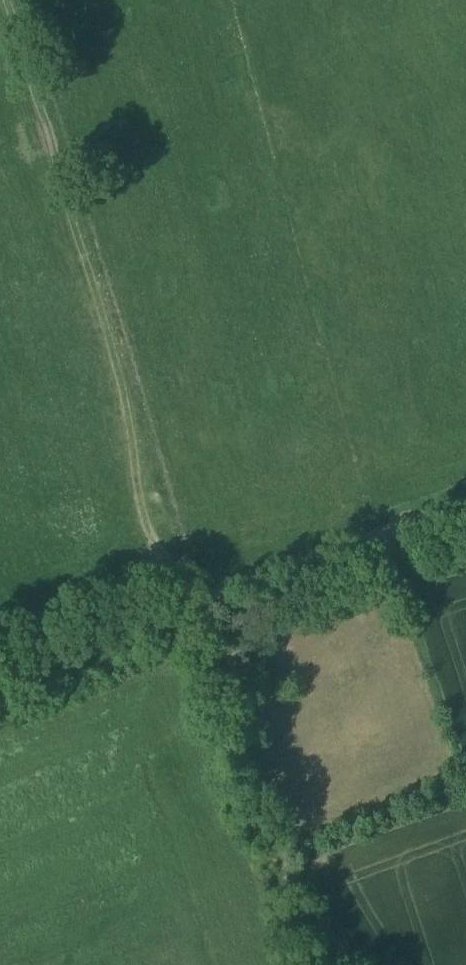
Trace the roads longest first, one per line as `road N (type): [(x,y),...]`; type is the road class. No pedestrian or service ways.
road 1 (unclassified): [(0,679),(465,506)]

